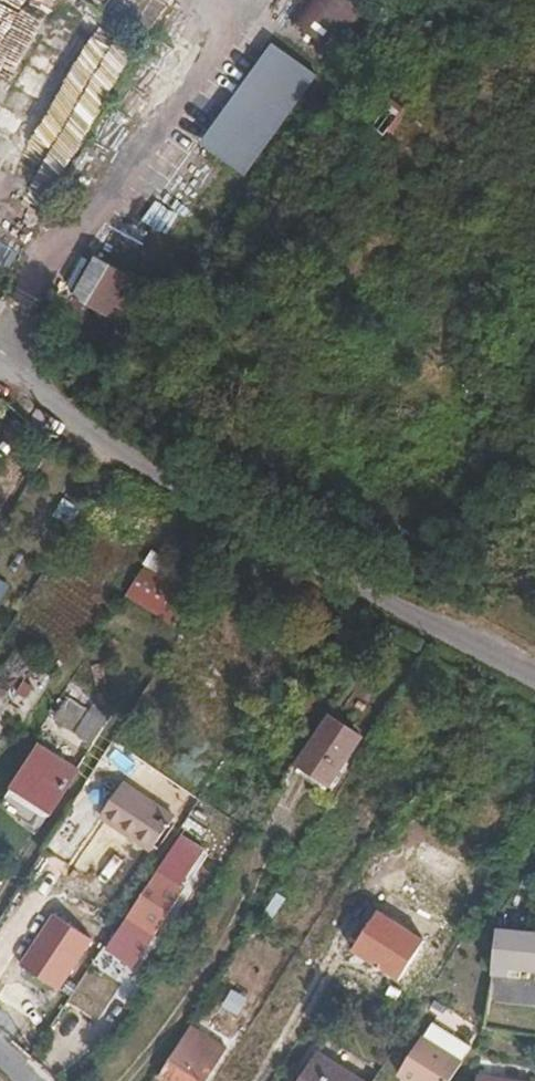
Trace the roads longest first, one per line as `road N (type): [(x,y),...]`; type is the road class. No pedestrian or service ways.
road 1 (residential): [(0,397),(534,684)]

